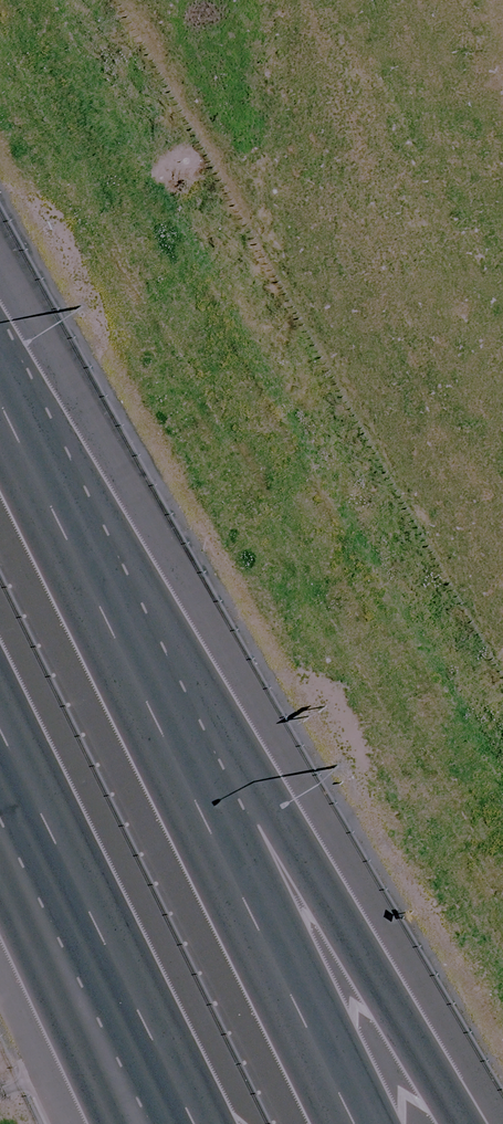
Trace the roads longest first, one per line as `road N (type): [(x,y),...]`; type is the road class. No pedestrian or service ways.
road 1 (motorway): [(0,365),(456,1123)]
road 2 (motorway): [(0,396),(355,1123)]
road 3 (motorway): [(181,1123),(0,746)]
road 4 (motorway): [(130,1123),(0,796)]

